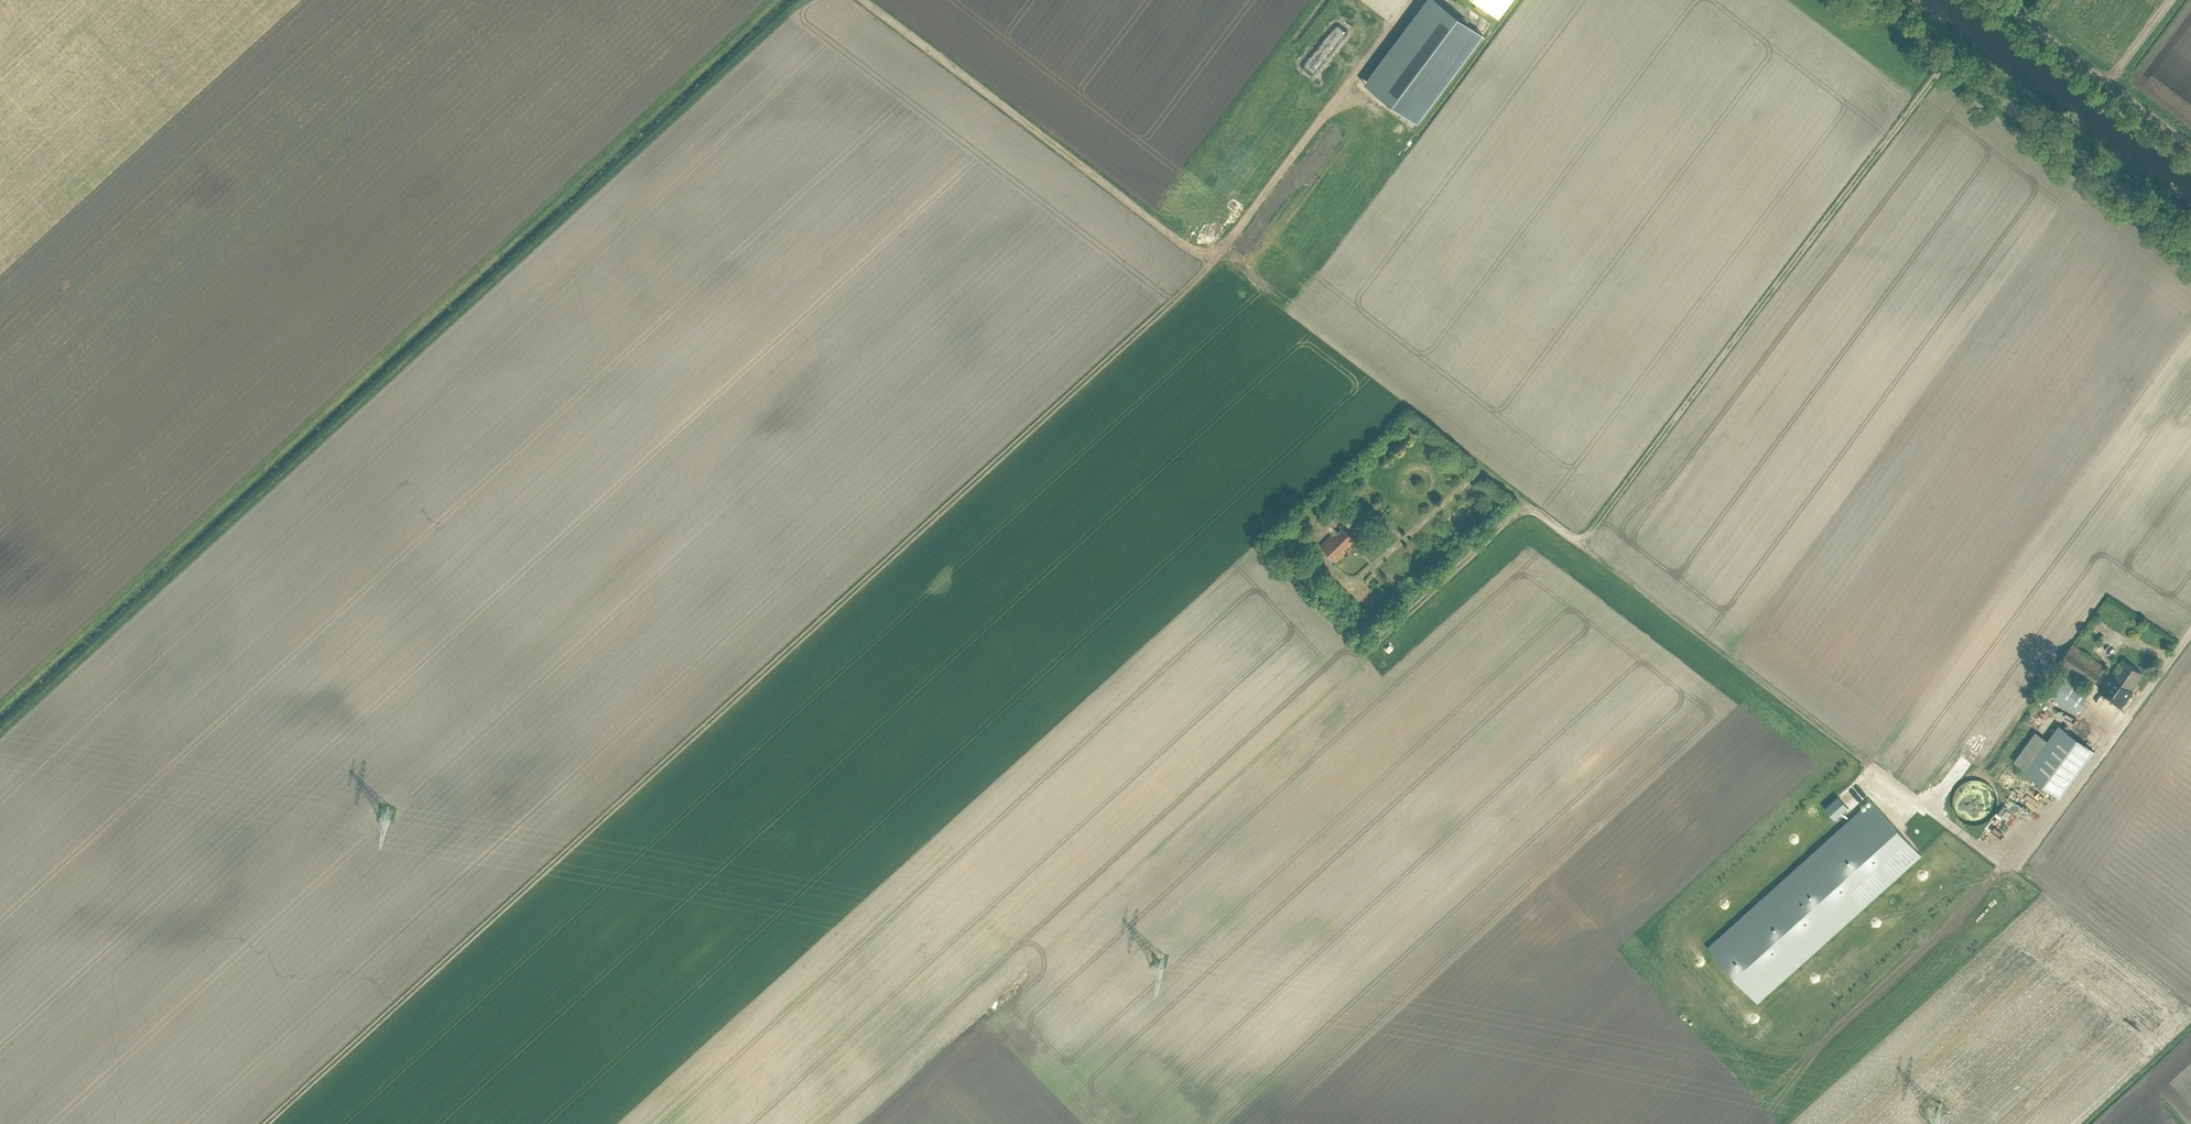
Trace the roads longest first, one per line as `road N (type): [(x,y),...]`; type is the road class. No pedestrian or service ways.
road 1 (track): [(266,1123),(1185,290),(1412,0)]
road 2 (track): [(1357,582),(1481,469),(1579,546),(1947,59)]
road 3 (tertiary): [(2190,244),(1870,0)]
road 4 (unclassified): [(2190,146),(1999,0)]

